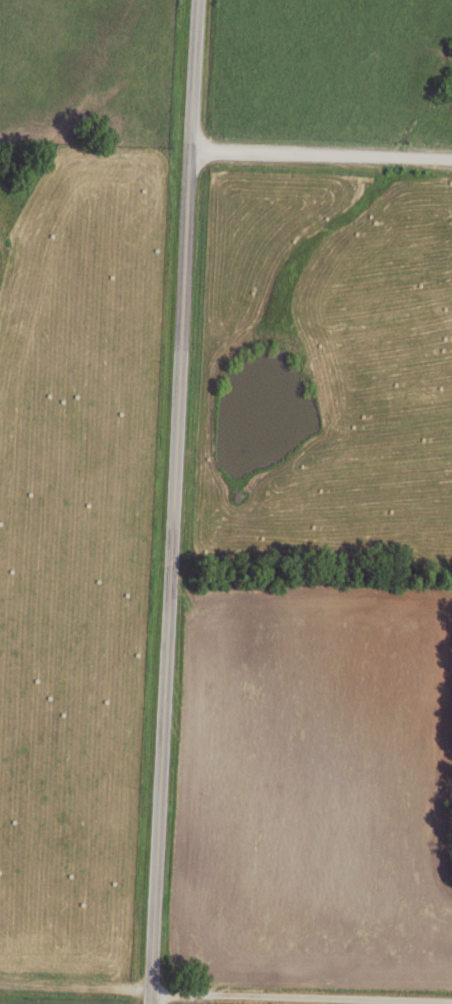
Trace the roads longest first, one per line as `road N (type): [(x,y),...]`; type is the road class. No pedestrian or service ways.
road 1 (tertiary): [(147,1003),(199,0)]
road 2 (residential): [(451,1003),(147,993)]
road 3 (residential): [(451,161),(193,151)]

